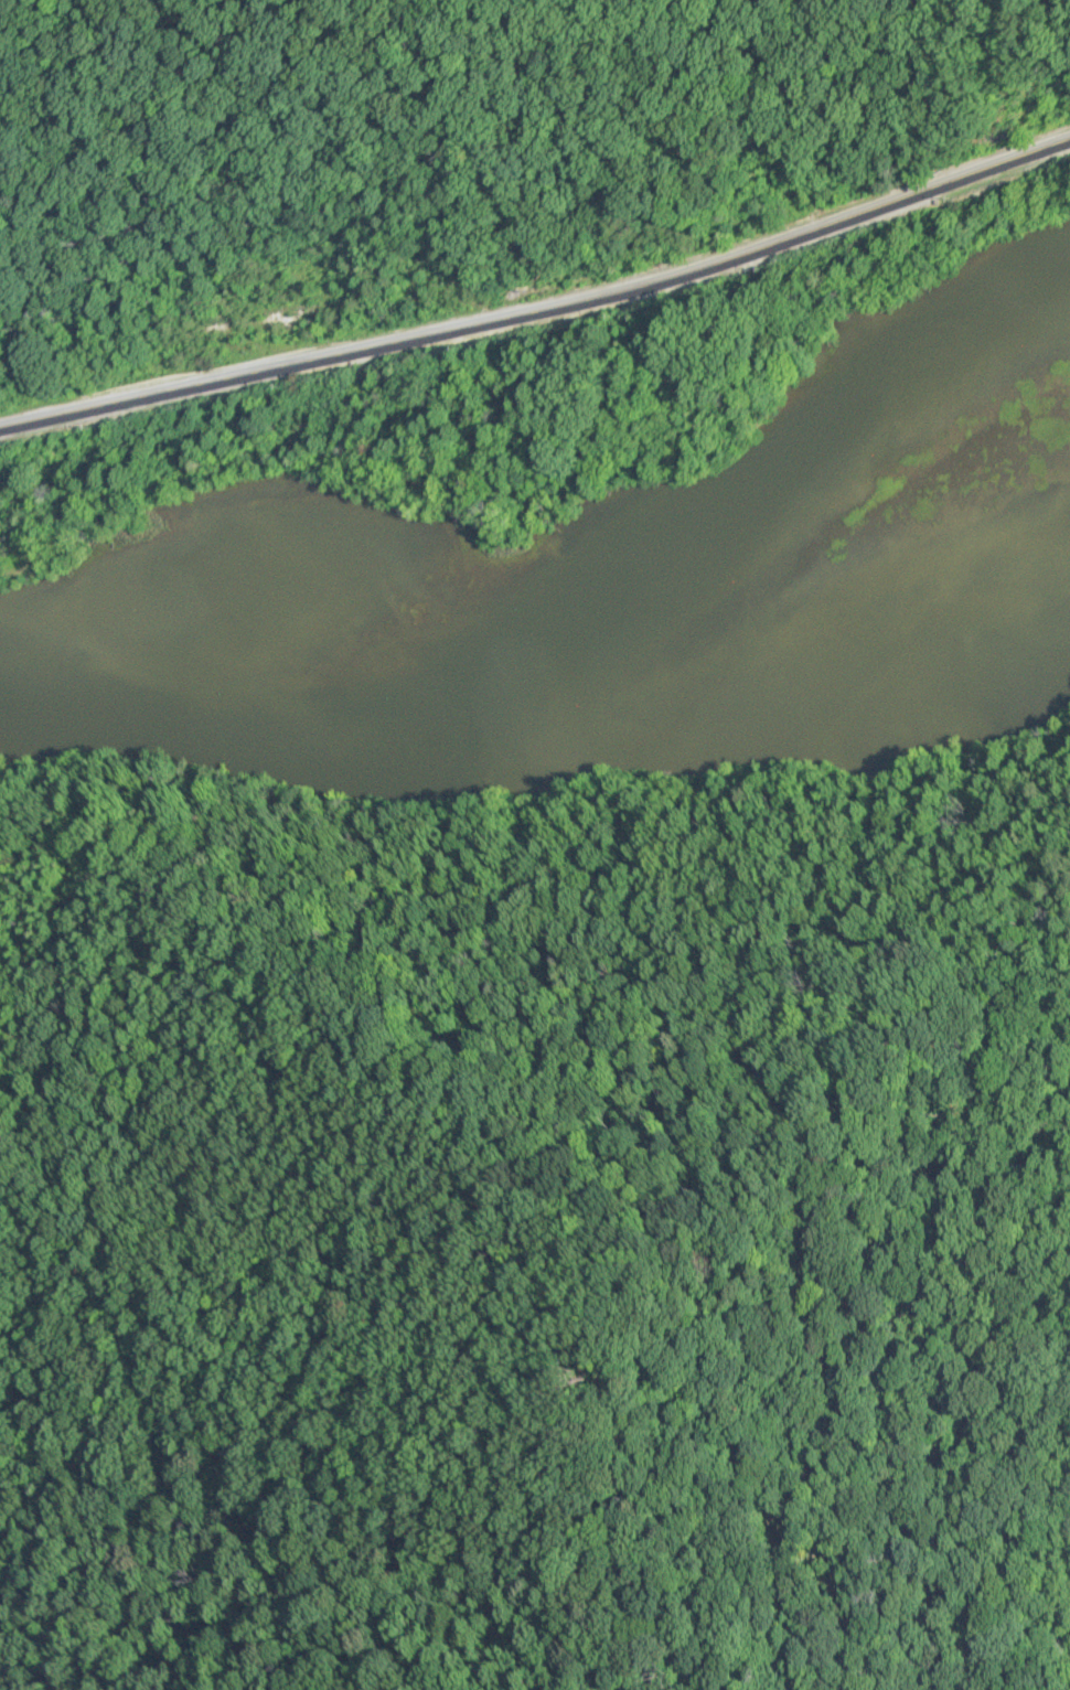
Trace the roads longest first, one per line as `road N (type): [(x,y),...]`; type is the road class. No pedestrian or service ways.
road 1 (secondary): [(0,426),(651,285),(1069,137)]
road 2 (track): [(969,869),(790,894),(588,839),(406,870),(84,831),(0,856)]

